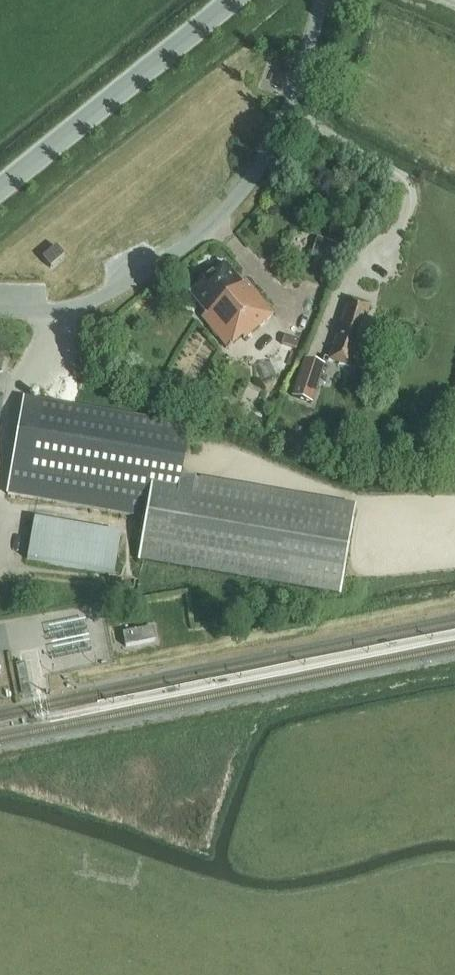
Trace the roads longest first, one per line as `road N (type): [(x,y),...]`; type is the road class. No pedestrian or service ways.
road 1 (unclassified): [(0,309),(90,301),(213,221),(246,186),(289,113),(323,0)]
road 2 (tertiary): [(0,188),(230,0)]

